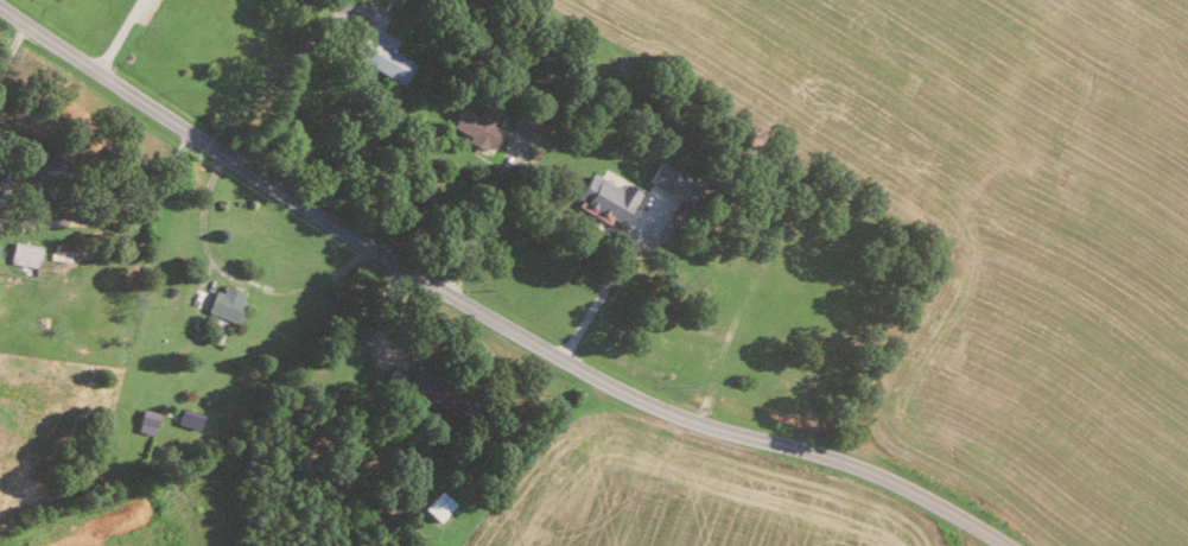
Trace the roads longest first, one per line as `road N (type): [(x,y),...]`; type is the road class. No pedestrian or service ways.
road 1 (residential): [(817,452),(705,425),(616,388),(325,220),(0,5)]
road 2 (residential): [(1005,545),(929,500),(817,452)]

